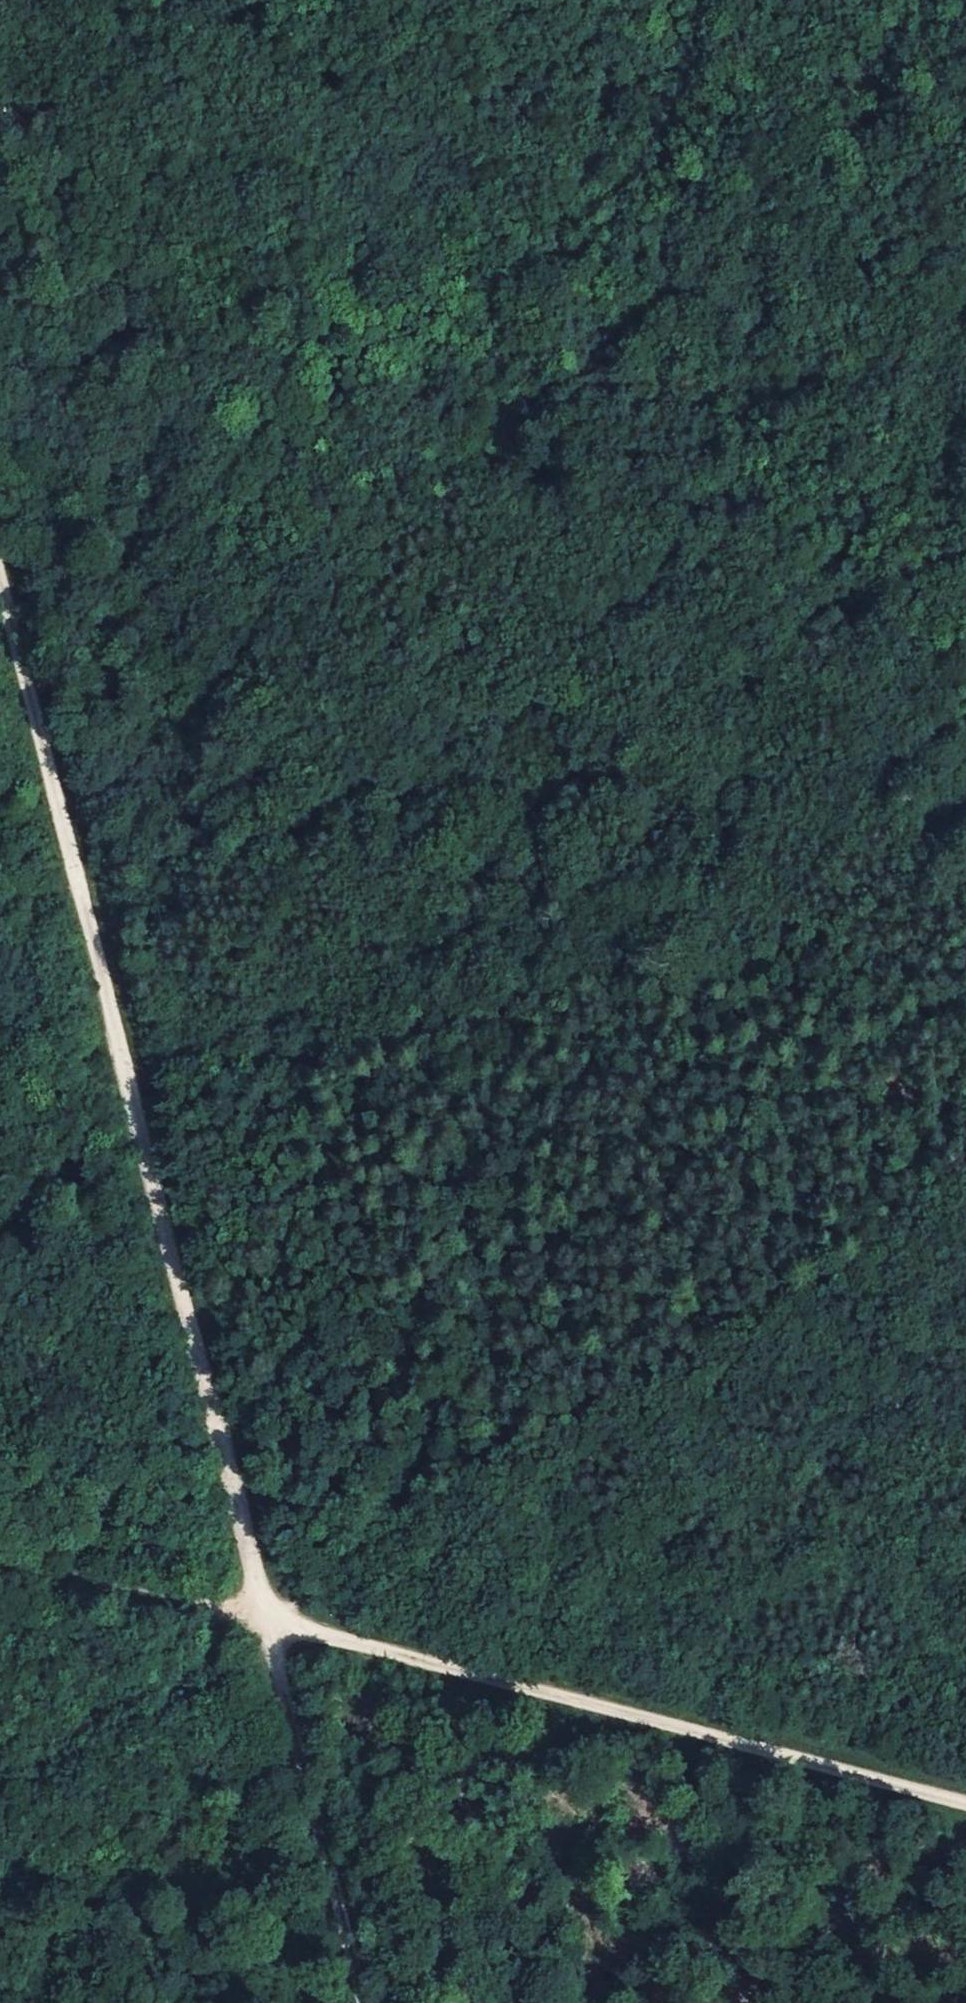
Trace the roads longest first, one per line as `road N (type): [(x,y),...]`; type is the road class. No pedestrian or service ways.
road 1 (track): [(261,1621),(0,577)]
road 2 (track): [(965,1803),(261,1621)]
road 3 (track): [(361,2002),(261,1621)]
road 4 (track): [(0,1776),(261,1621)]
road 5 (track): [(0,1576),(261,1621)]

